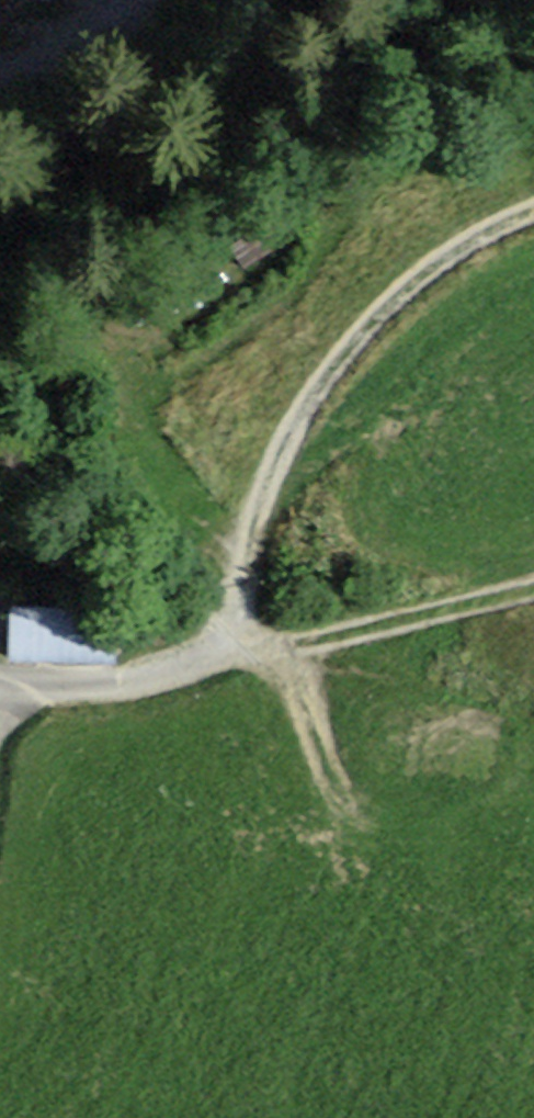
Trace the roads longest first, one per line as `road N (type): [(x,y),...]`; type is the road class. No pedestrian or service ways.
road 1 (track): [(3,696),(146,680),(230,647),(253,535),(303,386),(416,279),(533,218)]
road 2 (track): [(230,647),(533,591)]
road 3 (track): [(159,0),(0,78)]

